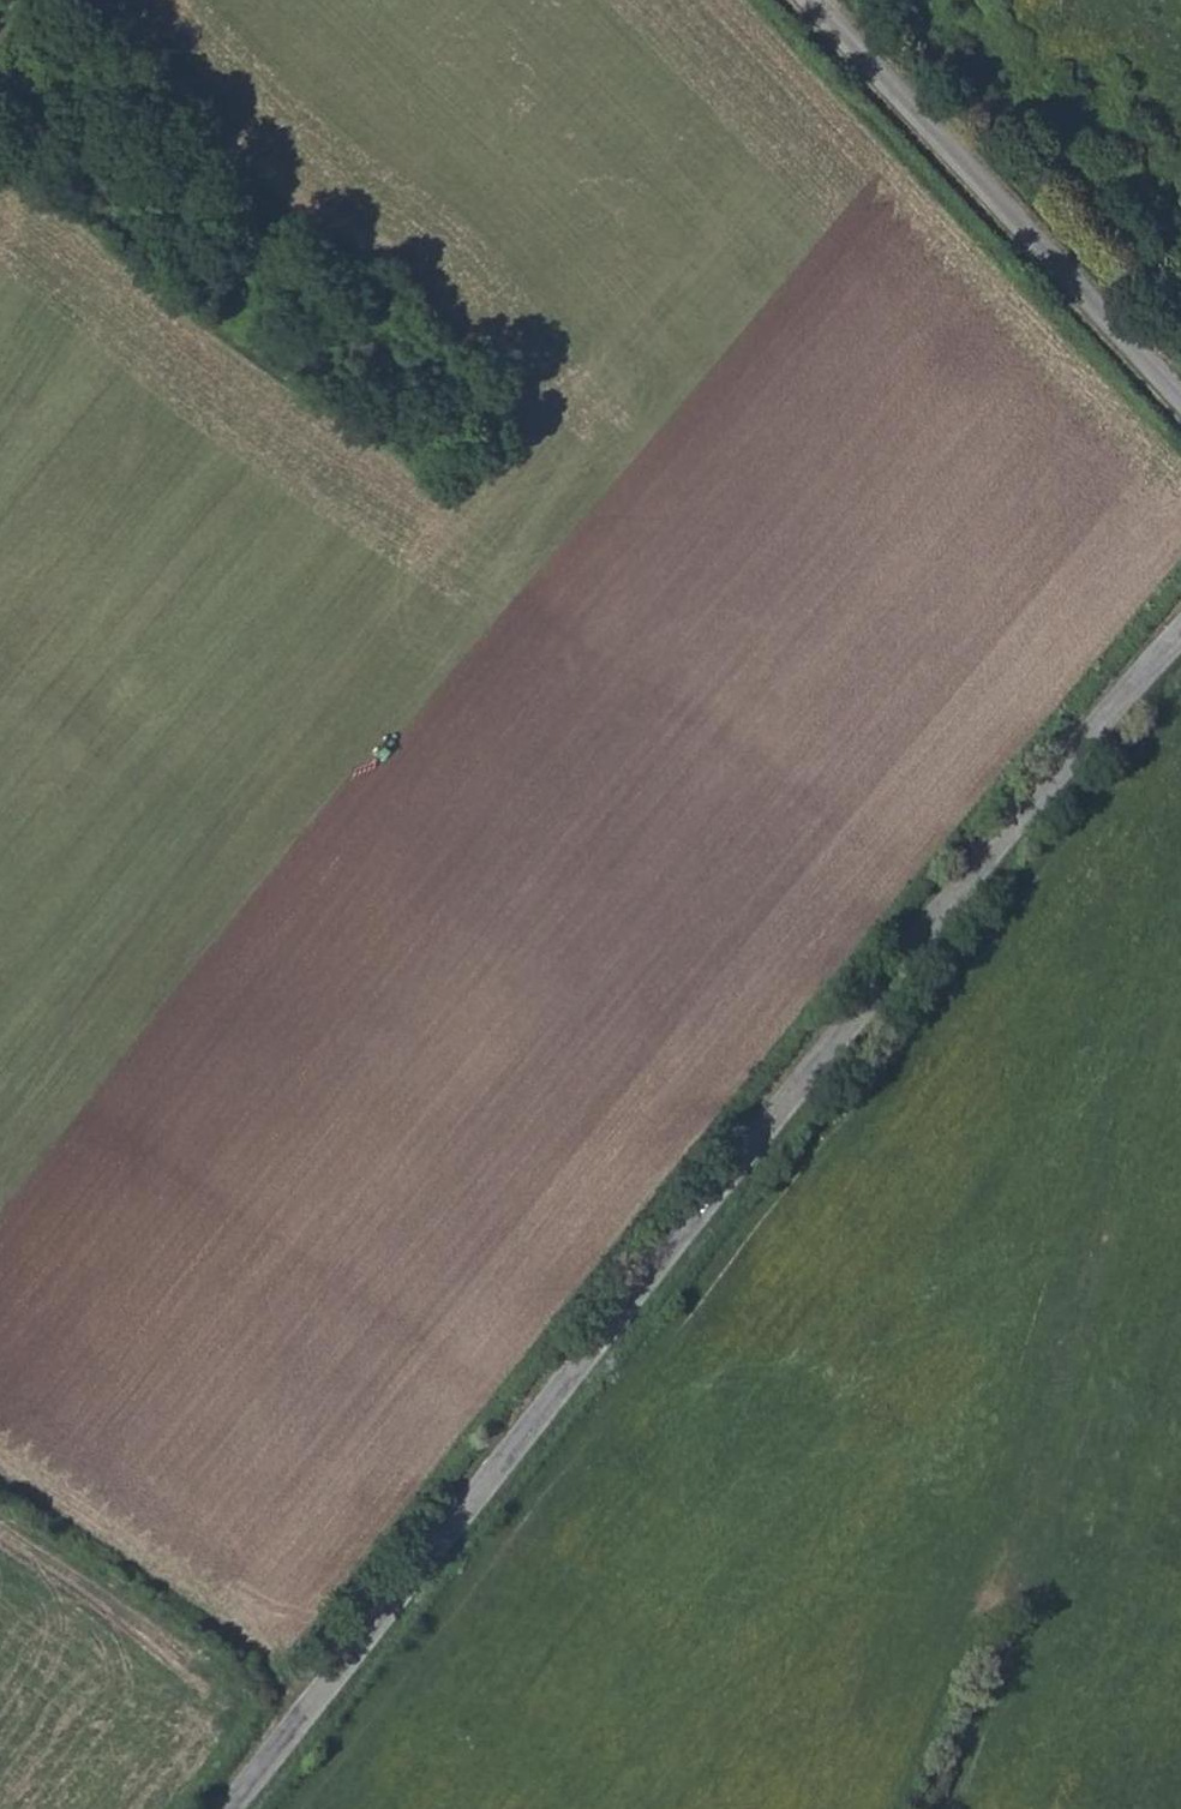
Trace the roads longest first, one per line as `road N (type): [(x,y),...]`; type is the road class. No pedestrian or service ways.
road 1 (unclassified): [(229,1808),(720,1189),(1180,628)]
road 2 (unclassified): [(1180,405),(810,0)]

